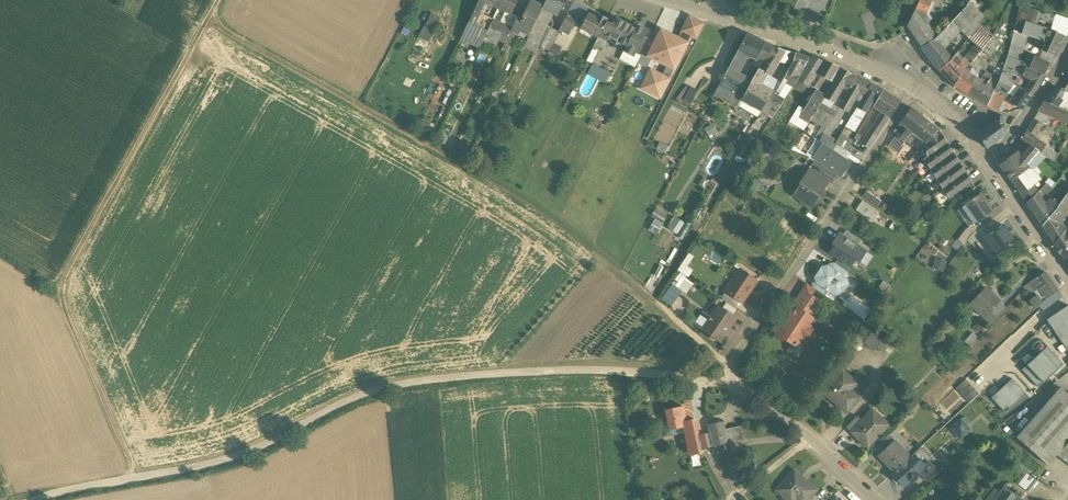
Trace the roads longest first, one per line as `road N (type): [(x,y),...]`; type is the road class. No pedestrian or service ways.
road 1 (unclassified): [(39,499),(217,462),(341,404),(427,379),(526,371),(725,382)]
road 2 (track): [(729,367),(558,219),(436,148)]
road 3 (residential): [(725,382),(917,89)]
road 4 (track): [(213,11),(56,293)]
road 5 (track): [(219,0),(217,23),(436,148)]
road 6 (residential): [(714,15),(917,89)]
road 7 (track): [(132,477),(56,293)]
road 8 (residential): [(725,382),(784,414),(881,499)]
road 9 (residential): [(983,162),(1067,287)]
road 10 (residential): [(983,162),(1020,132),(1067,48)]

